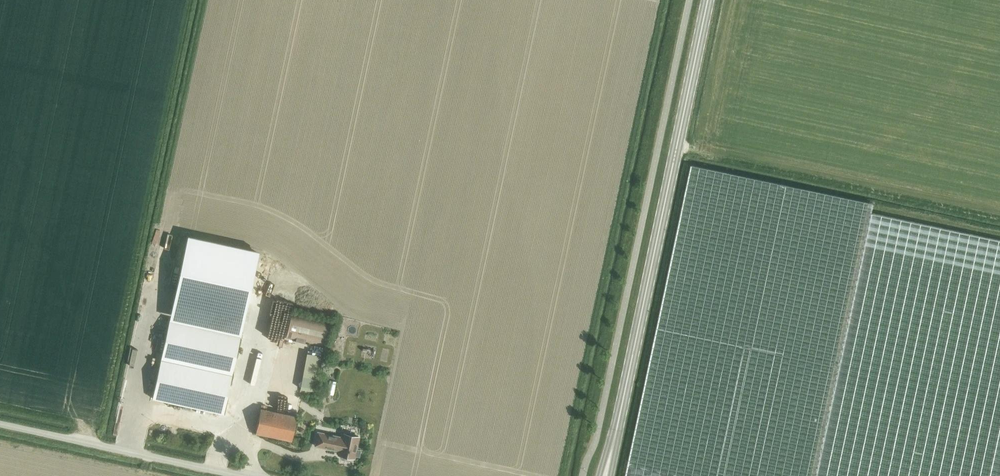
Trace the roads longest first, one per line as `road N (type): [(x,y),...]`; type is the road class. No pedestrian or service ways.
road 1 (secondary): [(618,427),(708,0)]
road 2 (track): [(677,147),(738,153),(999,210)]
road 3 (unclassified): [(244,475),(0,424)]

